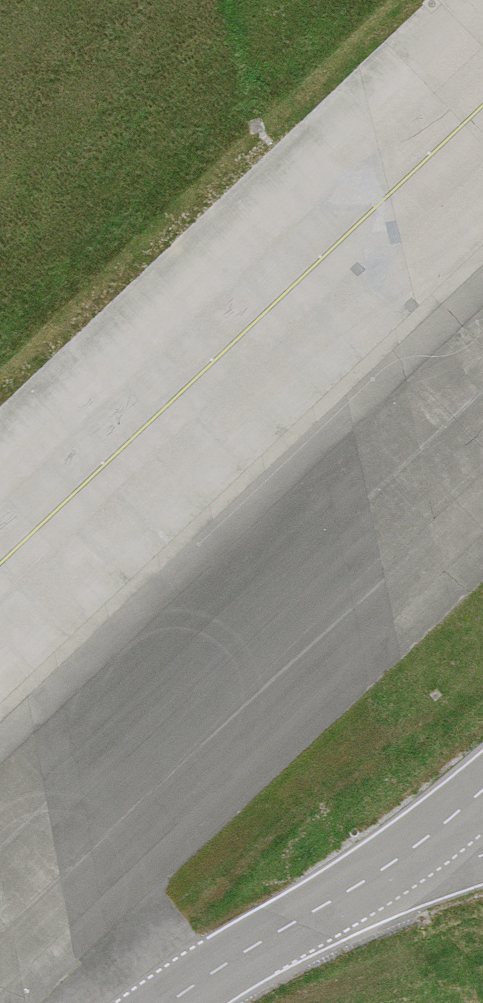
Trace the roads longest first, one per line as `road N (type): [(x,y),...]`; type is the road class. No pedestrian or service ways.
road 1 (primary): [(306,1002),(234,518),(133,0)]
road 2 (tertiary): [(0,114),(89,549),(164,1002)]

